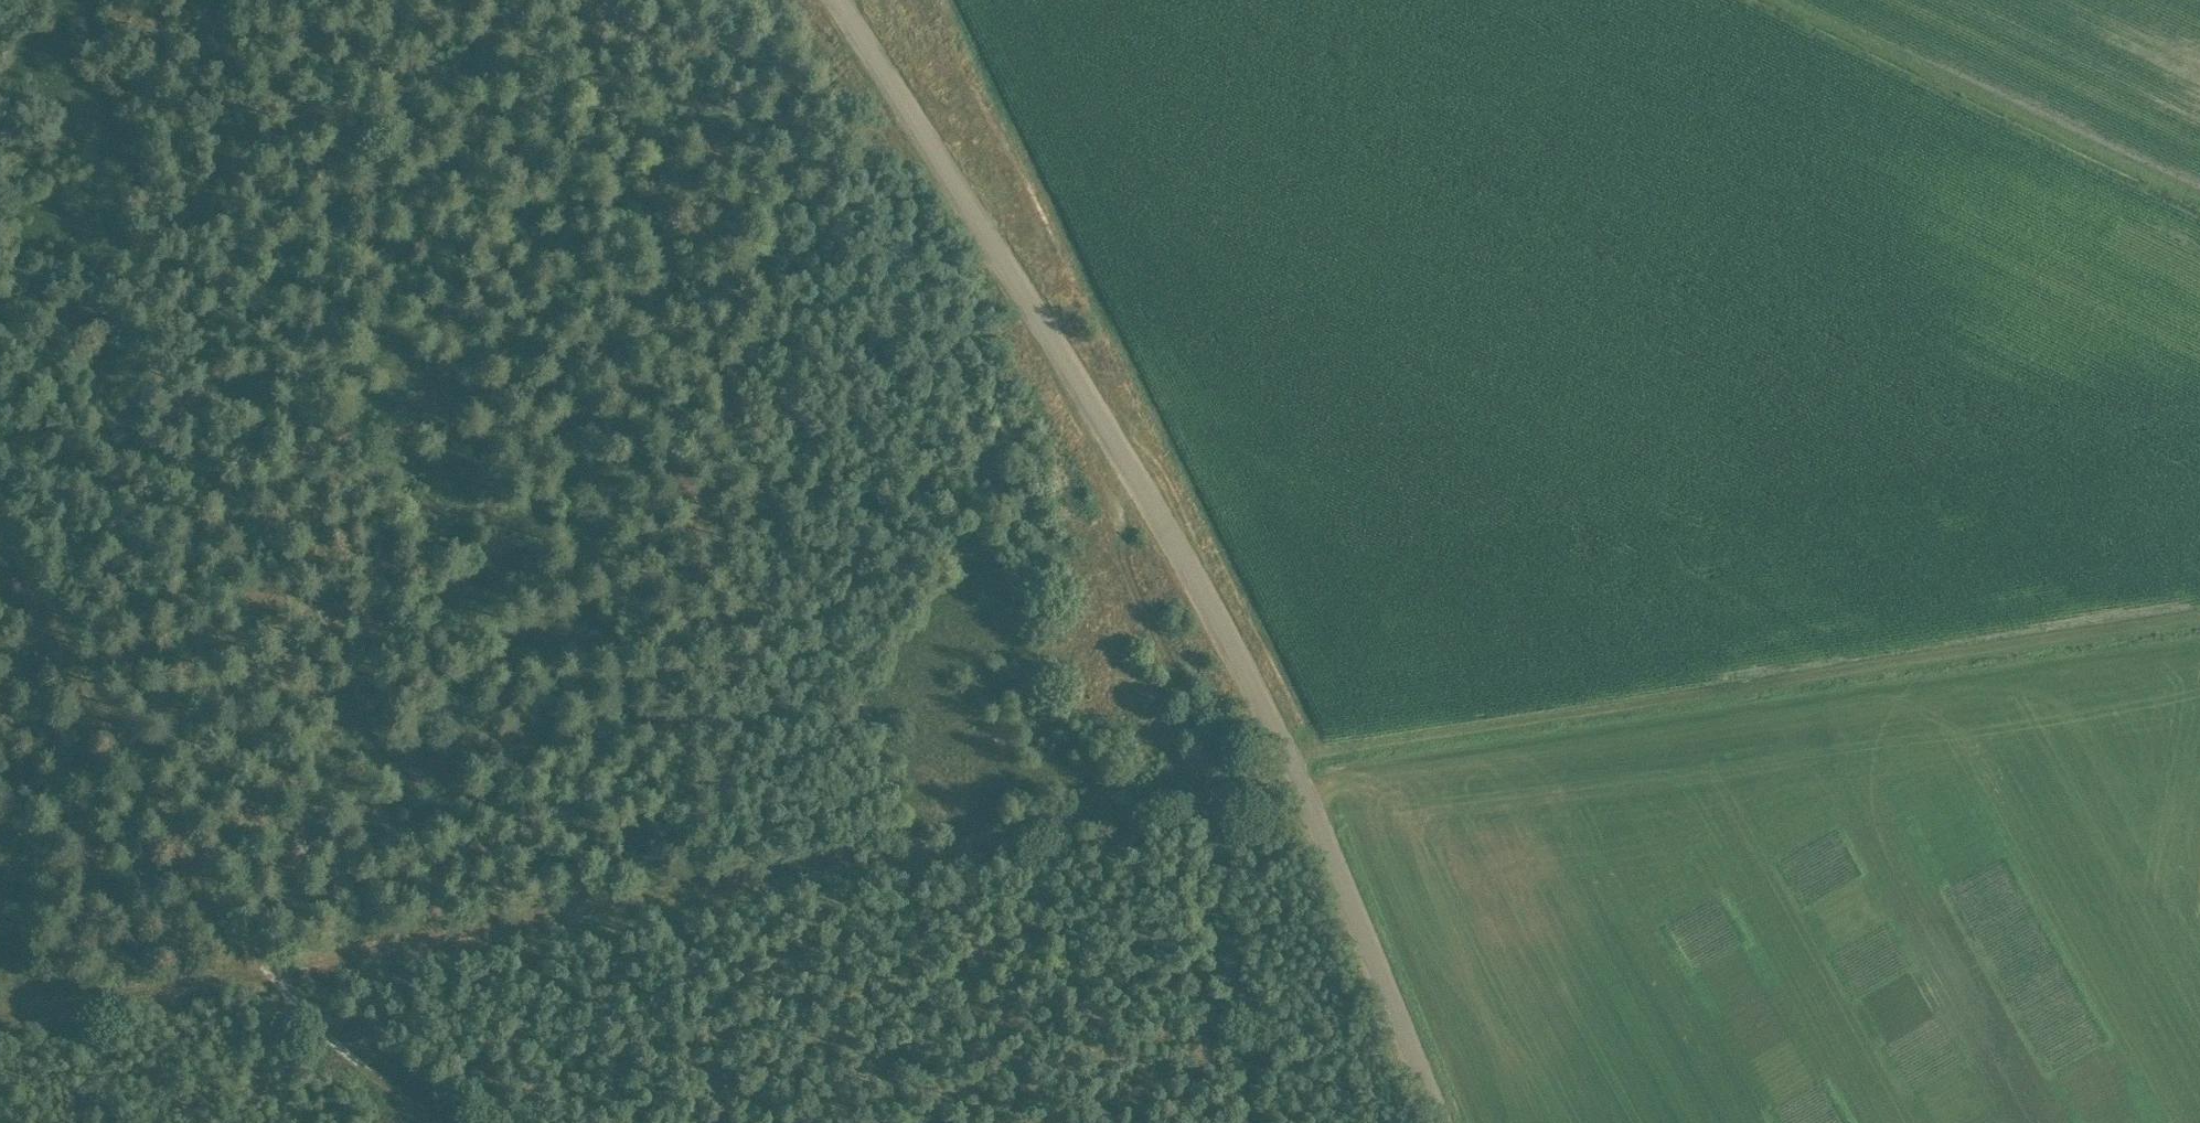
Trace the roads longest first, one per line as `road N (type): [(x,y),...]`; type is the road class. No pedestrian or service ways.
road 1 (unclassified): [(1443,1122),(1301,778),(1208,607),(834,0)]
road 2 (track): [(255,974),(888,864),(1301,778)]
road 3 (track): [(255,974),(0,527)]
road 4 (track): [(1189,807),(1170,662),(1112,507),(1095,424)]
road 5 (track): [(0,1021),(255,974)]
road 6 (track): [(255,974),(440,1122)]

